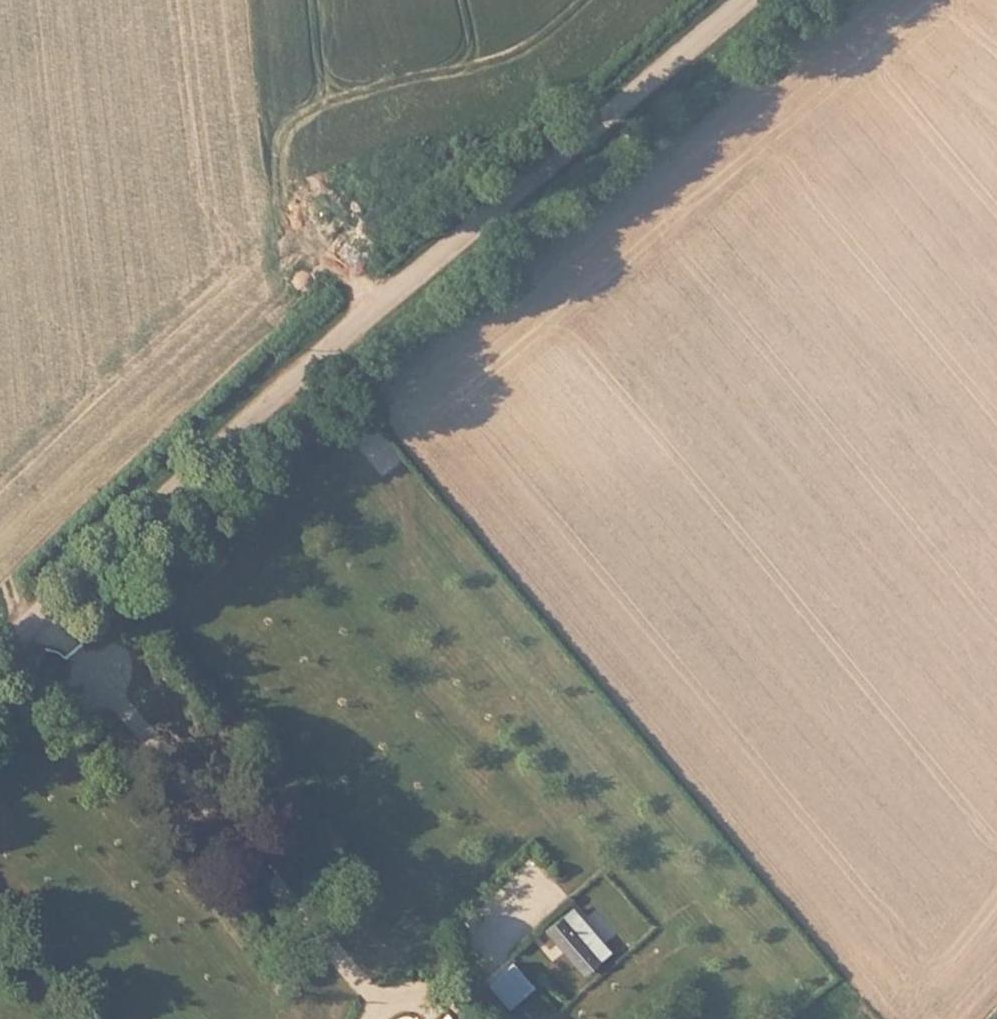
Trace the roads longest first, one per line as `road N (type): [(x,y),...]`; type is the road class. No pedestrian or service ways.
road 1 (tertiary): [(0,645),(369,311),(741,0)]

